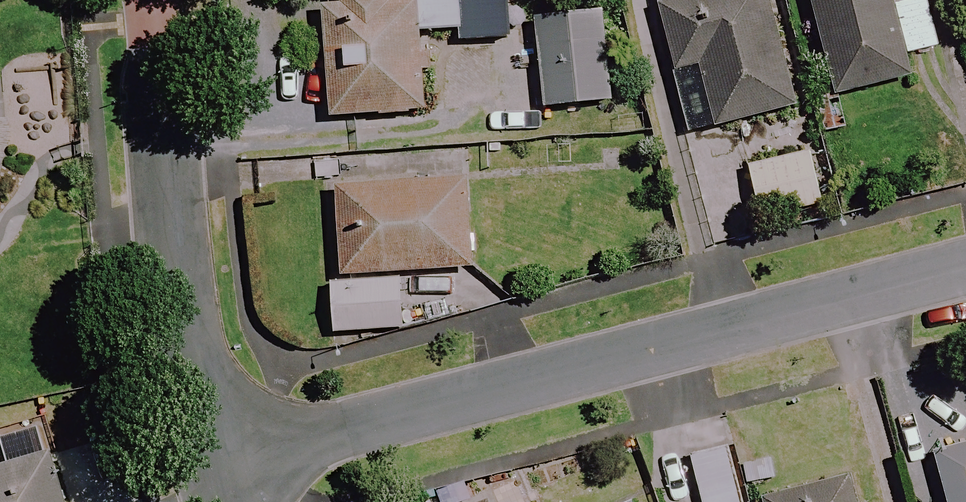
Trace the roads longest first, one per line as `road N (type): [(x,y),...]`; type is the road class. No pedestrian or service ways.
road 1 (residential): [(965,270),(213,466)]
road 2 (residential): [(213,466),(175,311),(151,0)]

